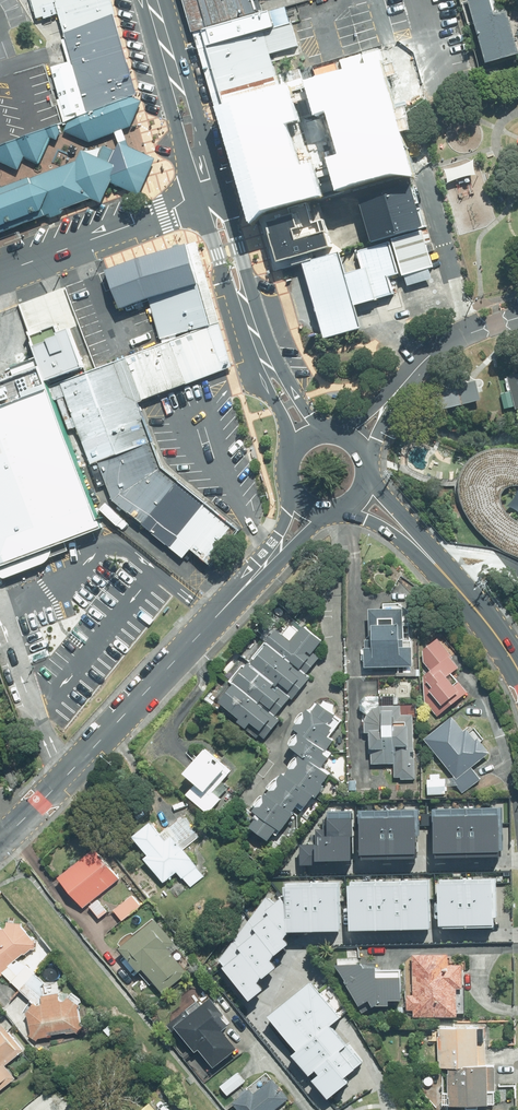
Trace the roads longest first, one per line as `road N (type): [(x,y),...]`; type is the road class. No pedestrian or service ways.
road 1 (residential): [(517,935),(297,939),(396,1109)]
road 2 (tertiary): [(0,839),(276,552)]
road 3 (secondary): [(158,22),(209,196)]
road 4 (secondary): [(209,196),(262,350)]
road 5 (secondary): [(366,468),(448,579)]
road 6 (tertiary): [(0,271),(127,227)]
road 7 (secondary): [(448,579),(387,531),(335,510)]
road 8 (residential): [(517,317),(452,341),(412,373)]

